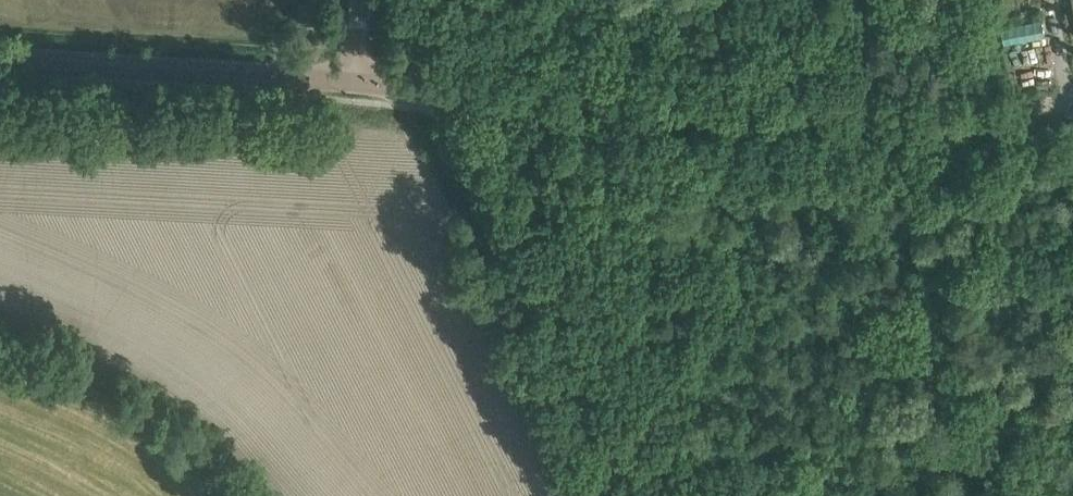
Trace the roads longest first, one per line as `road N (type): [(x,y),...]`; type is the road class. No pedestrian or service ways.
road 1 (tertiary): [(1072,123),(451,88)]
road 2 (unclassified): [(627,495),(466,160),(451,88)]
road 3 (tertiary): [(355,82),(0,60)]

